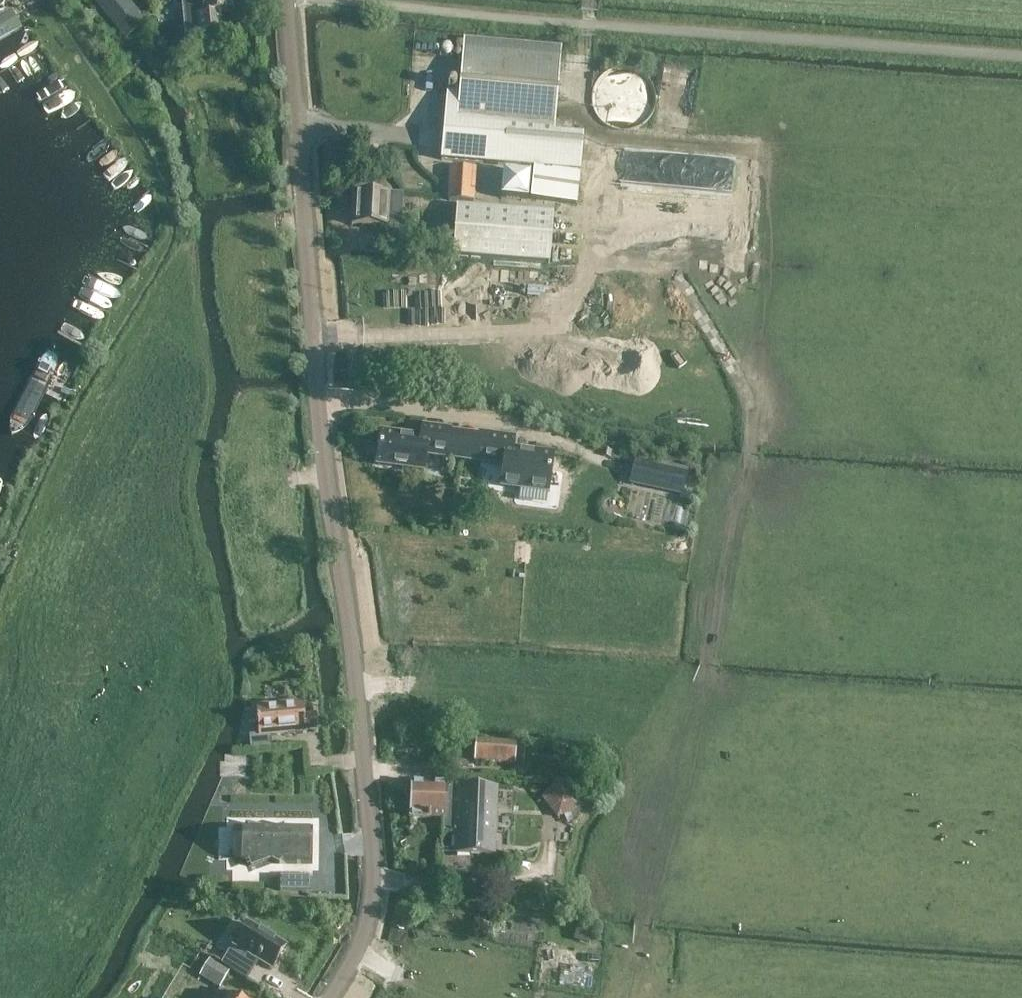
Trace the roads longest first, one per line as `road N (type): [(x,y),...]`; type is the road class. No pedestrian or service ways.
road 1 (residential): [(326,997),(362,940),(374,904),(365,760),(321,423),(289,0)]
road 2 (track): [(590,0),(578,96),(598,133),(586,261),(570,310),(546,327),(314,337)]
road 3 (track): [(586,261),(676,269),(752,414),(749,467),(694,722)]
road 4 (track): [(694,722),(449,682),(355,683)]
road 5 (track): [(694,722),(626,997)]

